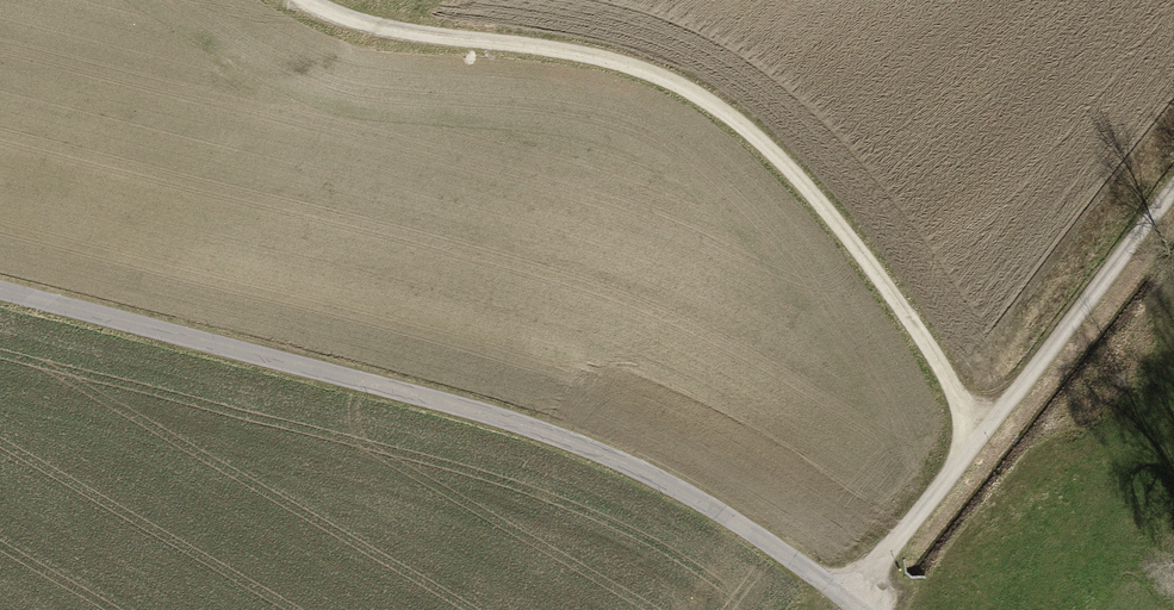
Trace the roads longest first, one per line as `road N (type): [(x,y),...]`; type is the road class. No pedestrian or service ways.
road 1 (unclassified): [(0,292),(488,414),(615,460),(736,523),(864,609)]
road 2 (track): [(983,436),(864,259),(787,168),(715,106),(570,54),(356,24),(308,0)]
road 3 (track): [(1173,190),(983,436)]
road 4 (track): [(983,436),(850,598)]

